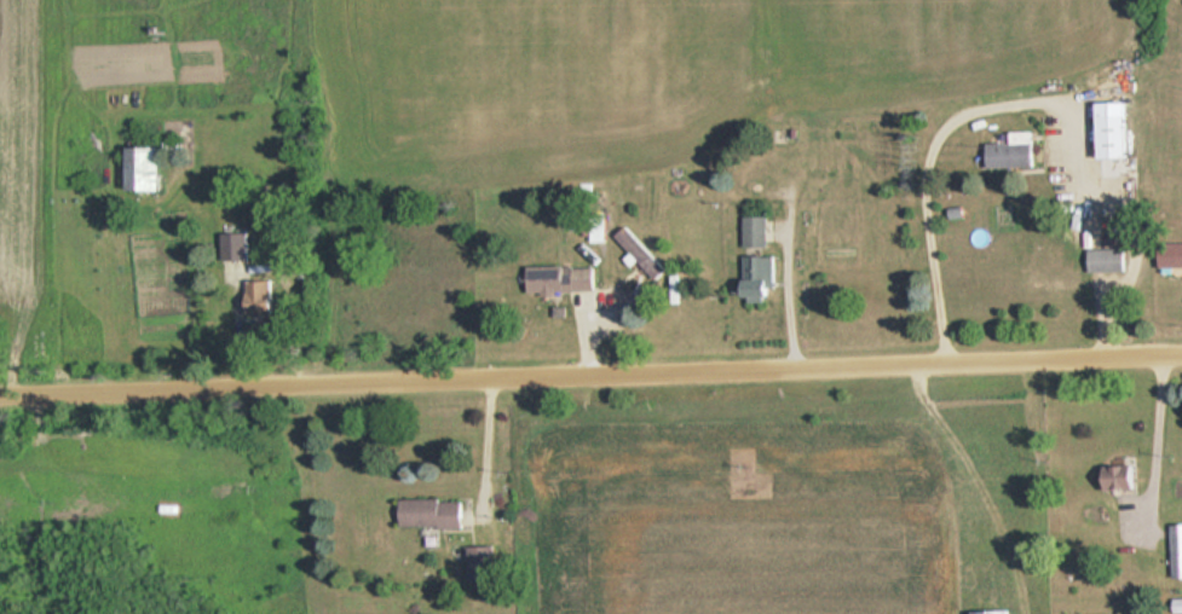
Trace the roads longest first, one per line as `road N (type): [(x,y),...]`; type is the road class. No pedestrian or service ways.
road 1 (residential): [(0,384),(1181,344)]

